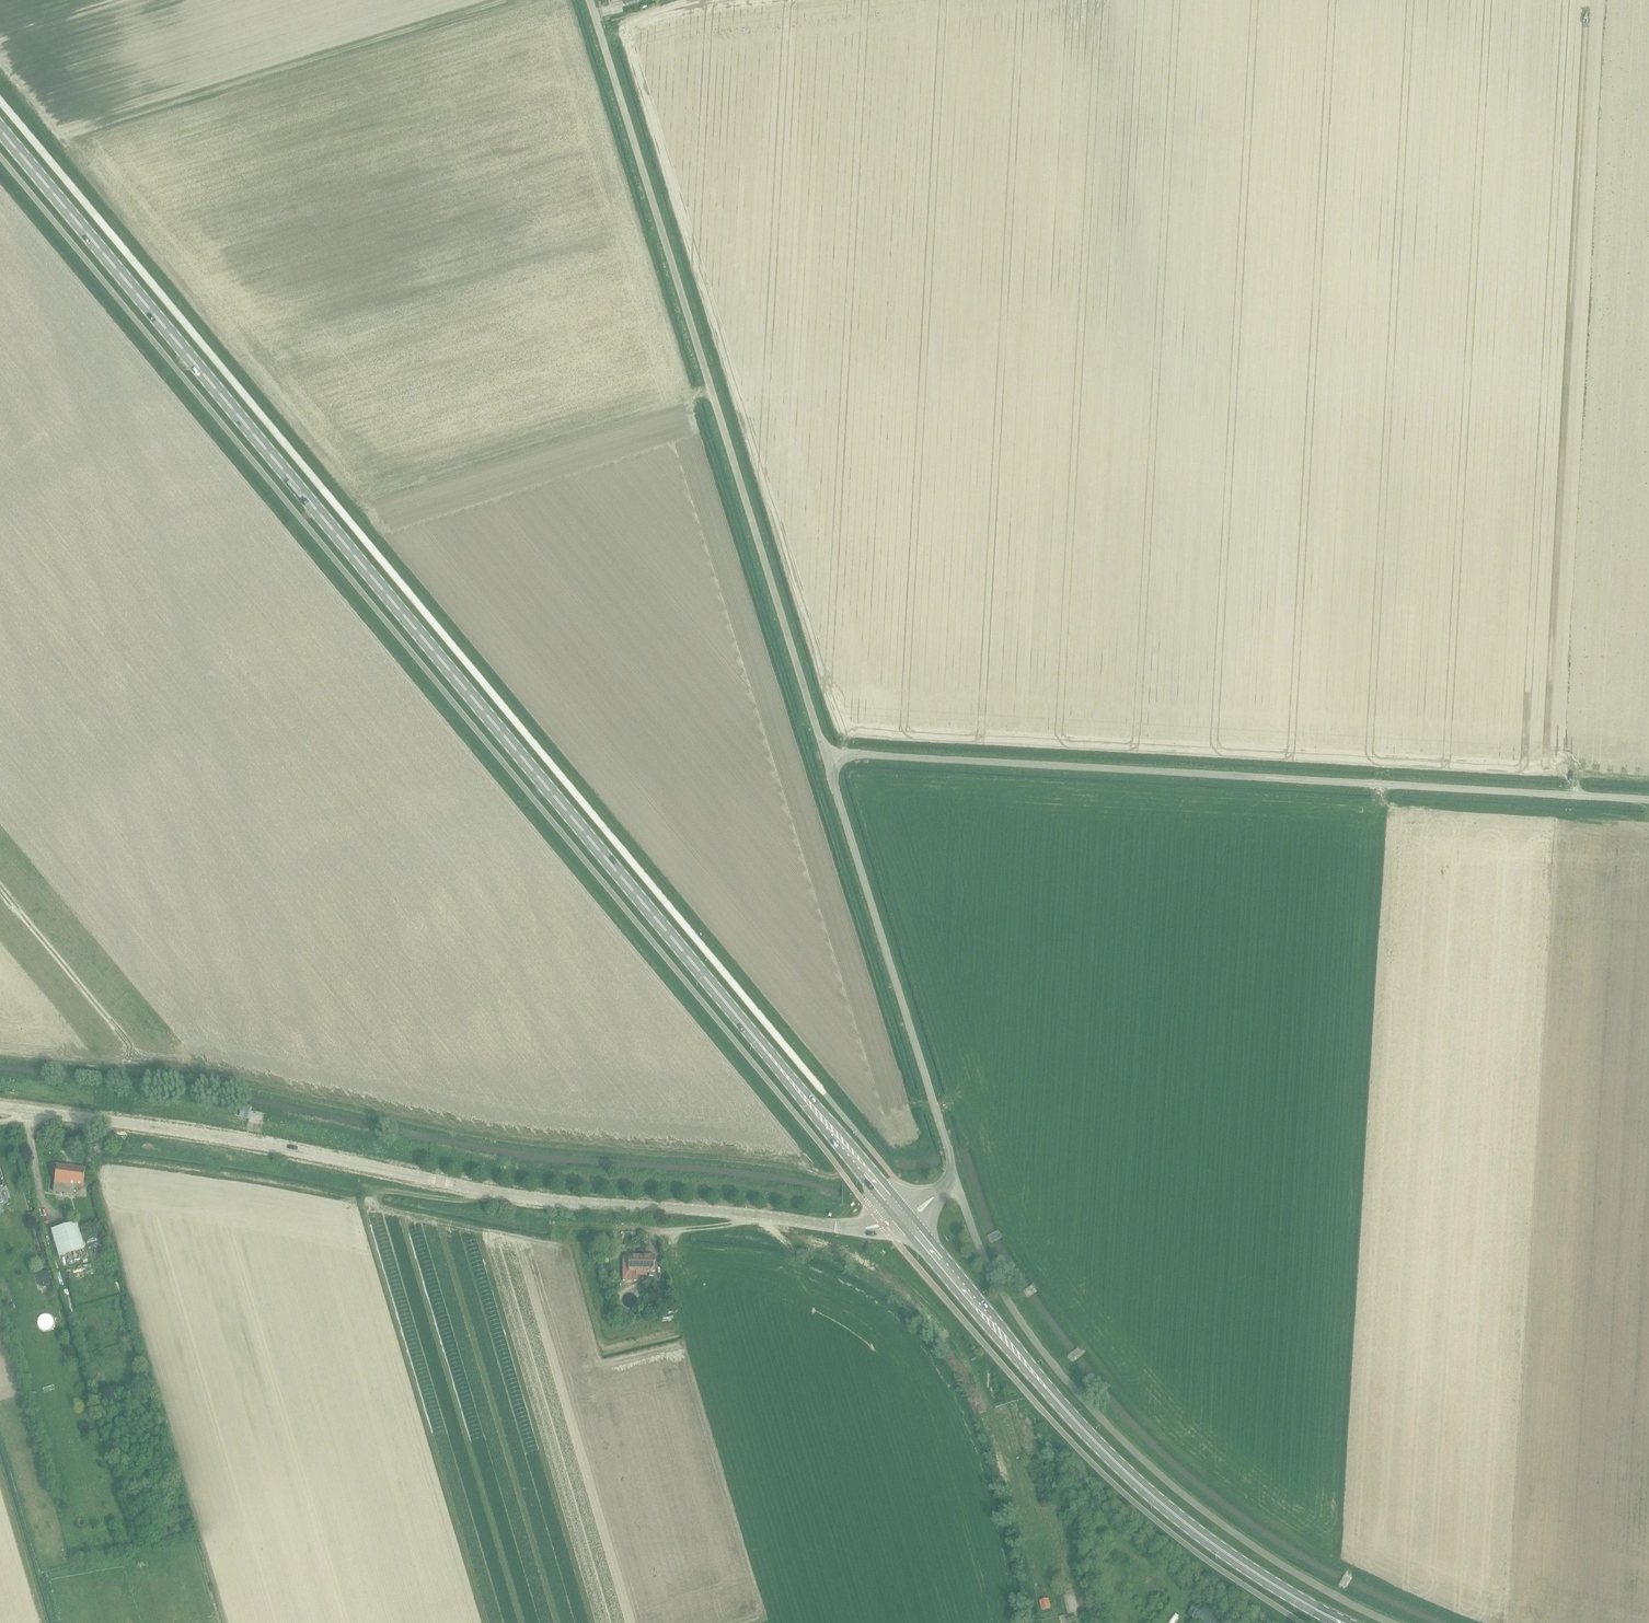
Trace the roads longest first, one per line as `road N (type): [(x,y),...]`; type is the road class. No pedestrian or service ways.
road 1 (primary): [(901,1215),(0,130)]
road 2 (unclassified): [(0,1107),(197,1133),(553,1200),(850,1228),(901,1215)]
road 3 (unclassified): [(1648,796),(1015,757),(825,754)]
road 4 (unclassified): [(825,754),(590,0)]
road 5 (unclassified): [(1392,1622),(1257,1549),(1158,1473),(1097,1414),(1002,1291),(954,1172)]
road 6 (primary): [(1343,1622),(1218,1547),(1153,1496),(901,1215)]
road 7 (unclassified): [(954,1172),(825,754)]

